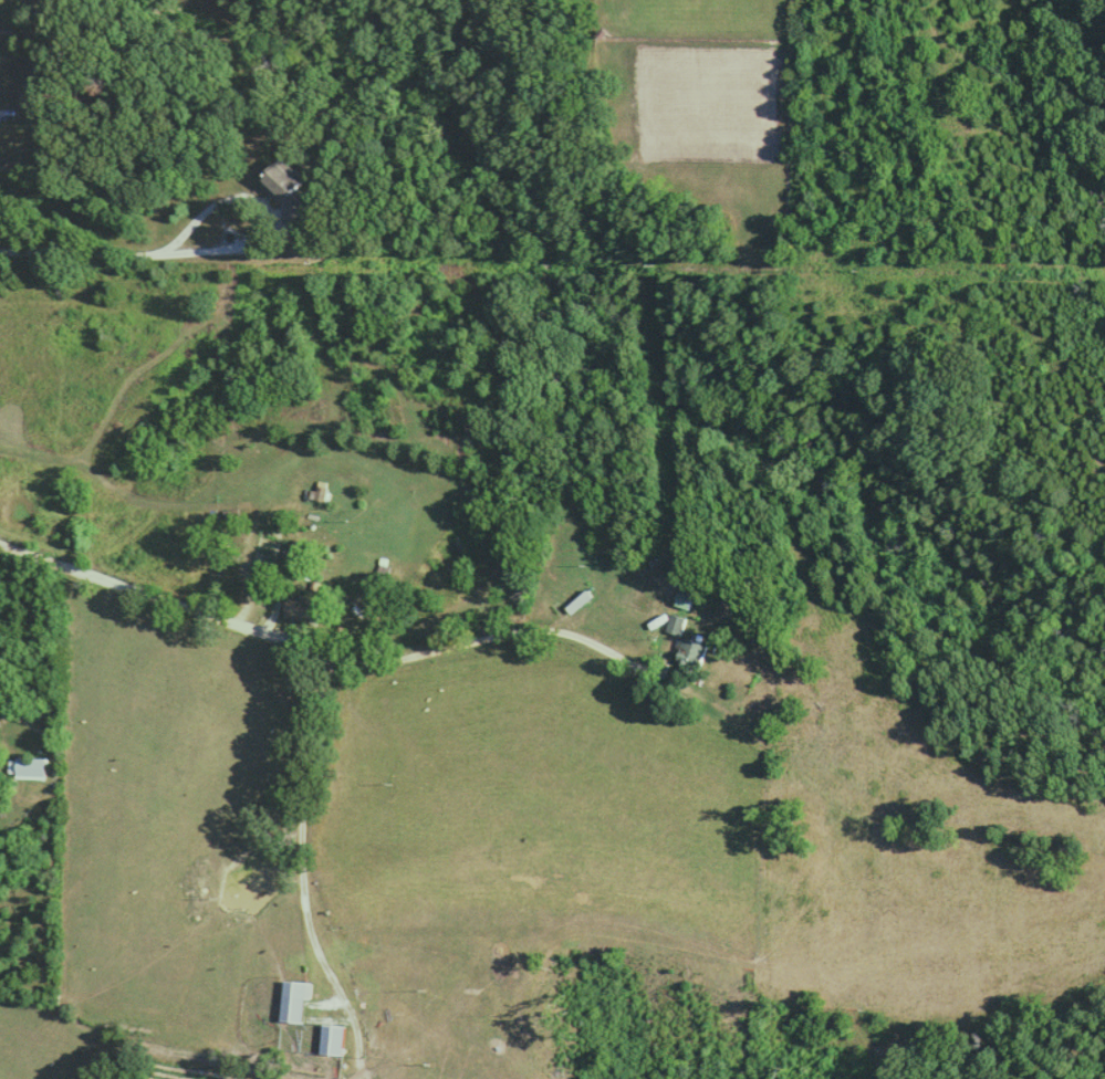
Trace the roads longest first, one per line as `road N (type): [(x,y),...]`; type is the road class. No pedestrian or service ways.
road 1 (residential): [(0,544),(305,653),(410,659),(542,630),(585,641),(691,699)]

